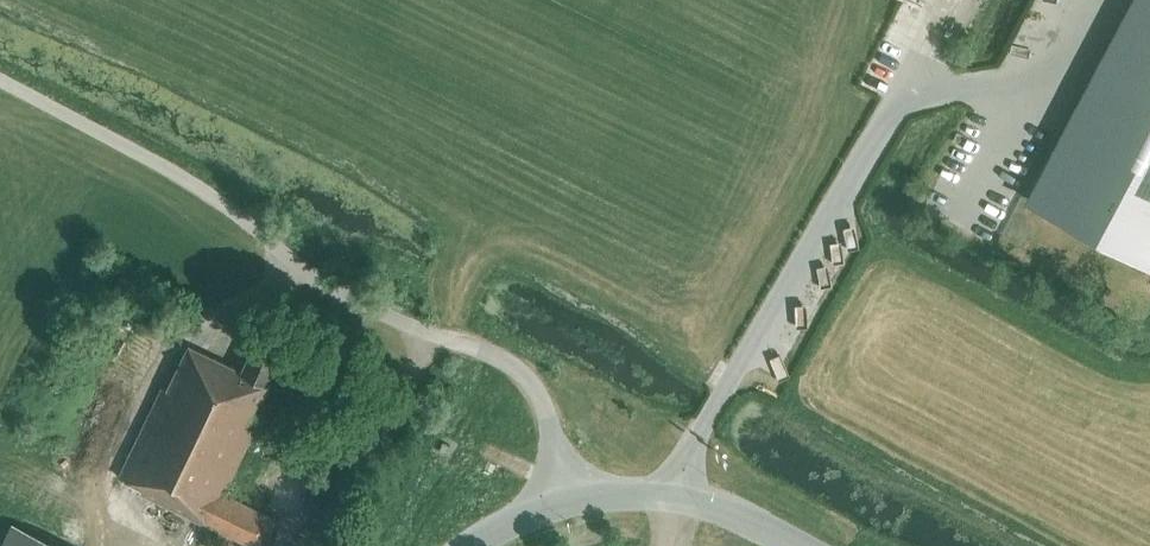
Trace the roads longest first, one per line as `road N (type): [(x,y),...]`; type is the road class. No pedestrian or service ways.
road 1 (unclassified): [(576,502),(543,399),(513,368),(328,287),(200,187),(0,79)]
road 2 (tertiary): [(795,545),(701,502),(629,496),(576,502)]

